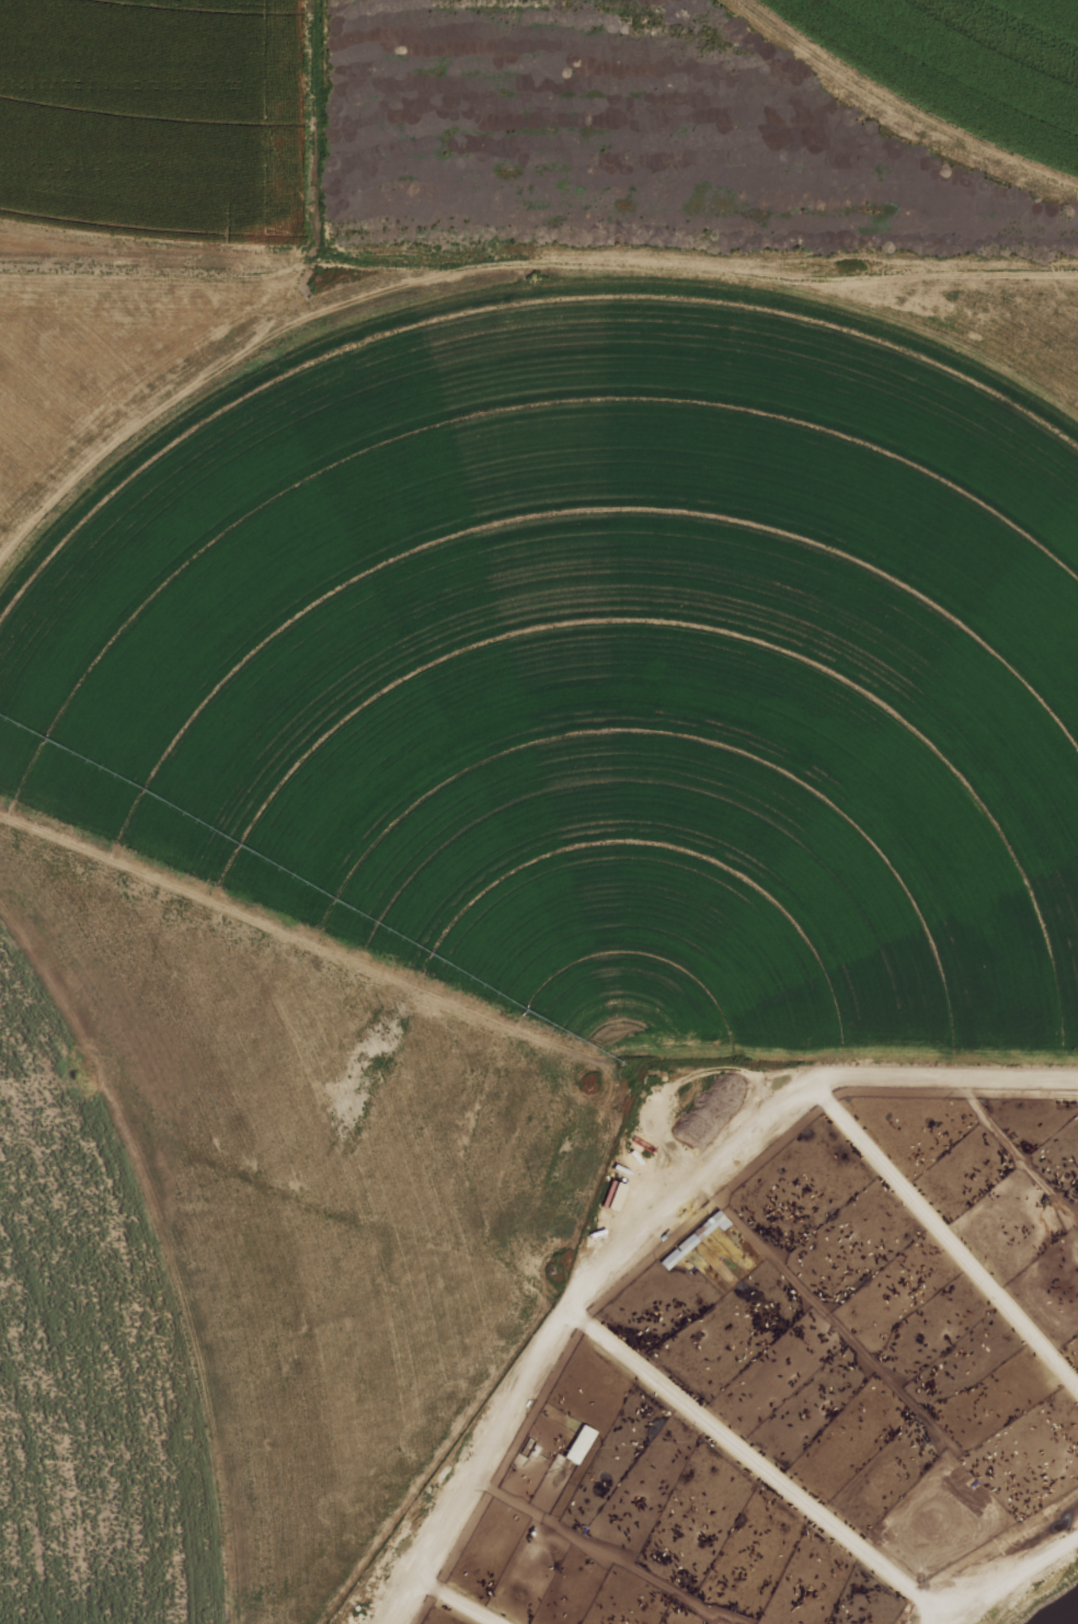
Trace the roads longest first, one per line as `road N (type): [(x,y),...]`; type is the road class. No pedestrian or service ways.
road 1 (residential): [(0,285),(326,283),(344,242),(350,0)]

